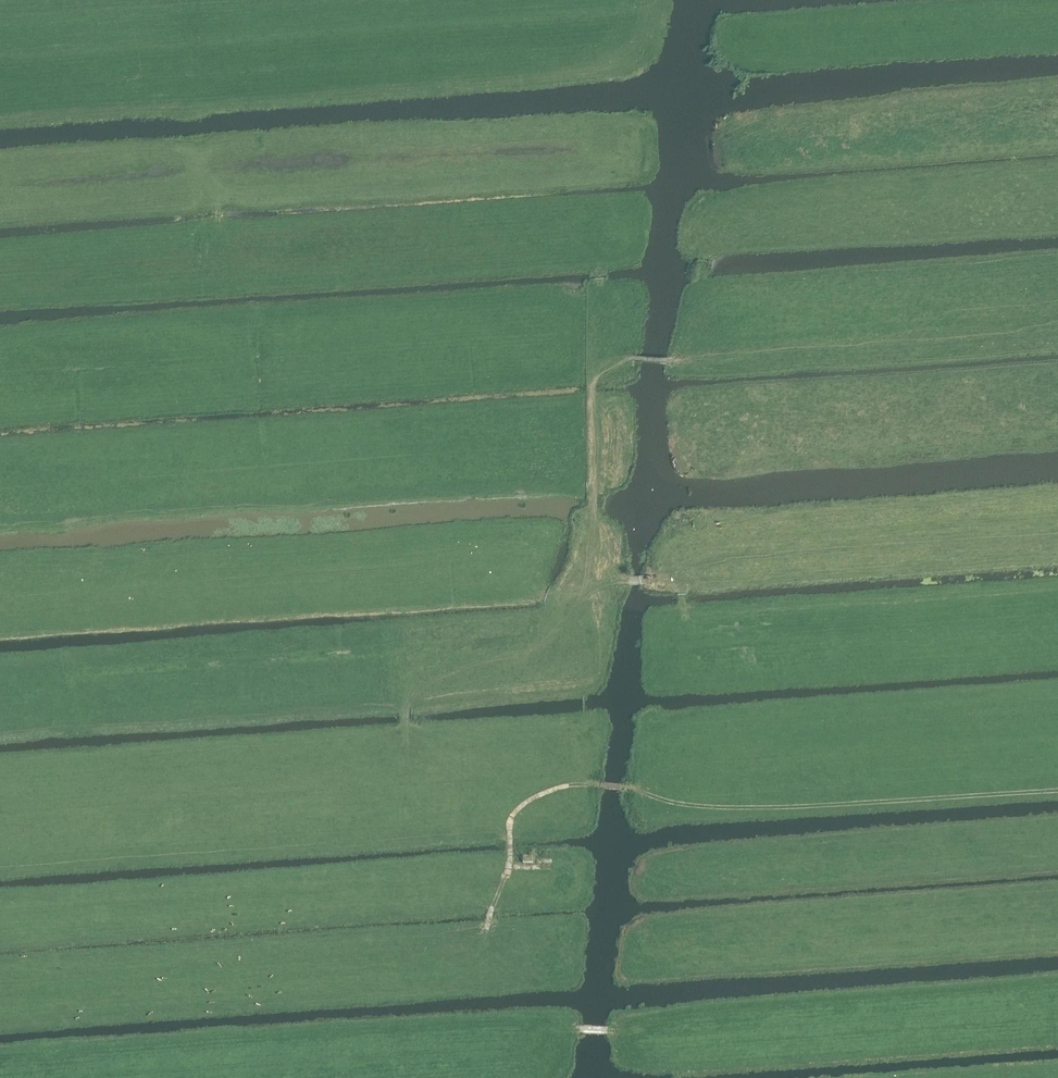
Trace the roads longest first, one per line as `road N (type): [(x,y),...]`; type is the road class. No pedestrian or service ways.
road 1 (track): [(1057,790),(759,808),(694,807),(587,786),(543,792),(519,806),(509,825),(405,735),(404,707),(414,688),(510,653),(551,630),(587,592),(616,581),(1057,549)]
road 2 (track): [(0,110),(556,68),(616,48),(632,28),(637,0)]
road 3 (track): [(509,825),(506,878),(472,955)]

